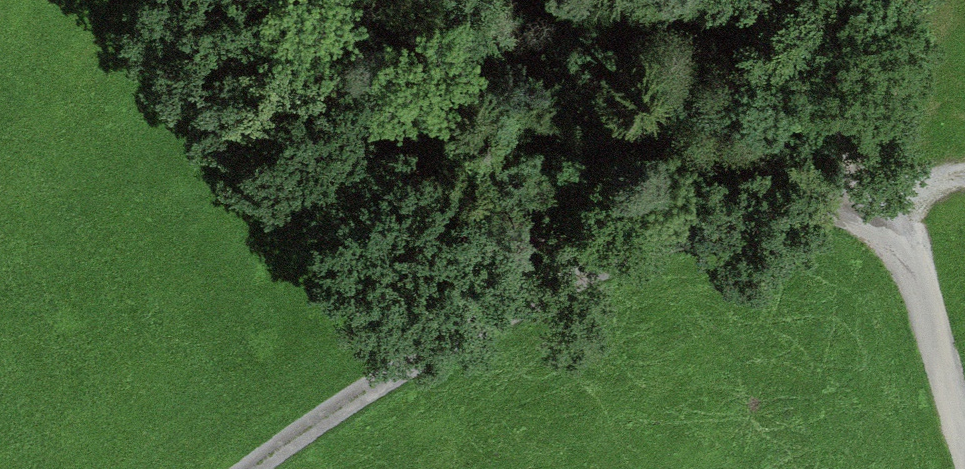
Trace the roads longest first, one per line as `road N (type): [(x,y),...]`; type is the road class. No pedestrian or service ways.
road 1 (track): [(594,268),(400,156),(281,0)]
road 2 (track): [(594,268),(386,379),(251,468)]
road 3 (track): [(866,220),(791,206),(740,213),(594,268)]
road 4 (track): [(964,439),(910,267),(866,220)]
road 5 (track): [(905,182),(905,0)]

